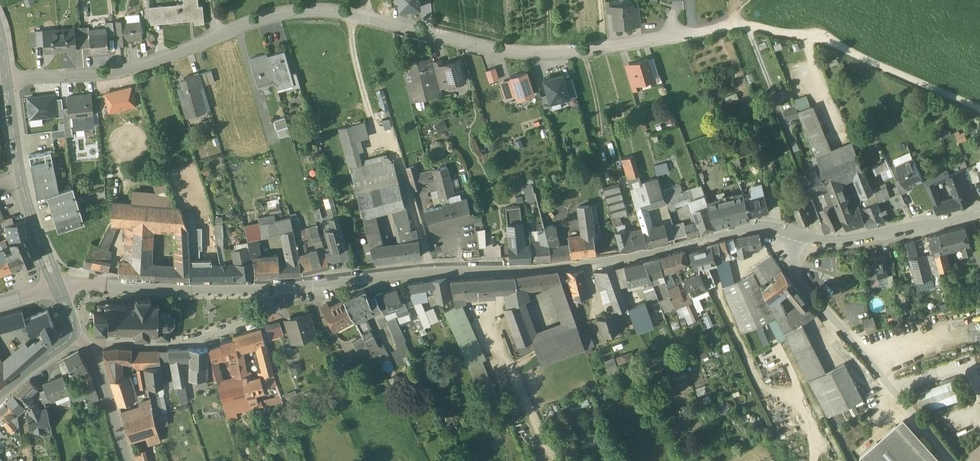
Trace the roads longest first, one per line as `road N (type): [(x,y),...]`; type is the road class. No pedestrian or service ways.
road 1 (residential): [(6,77),(143,65),(273,17),(325,12),(527,53),(592,52),(717,29),(842,51)]
road 2 (secondary): [(979,212),(856,241),(752,226),(599,261),(268,288)]
road 3 (residential): [(268,288),(259,315),(213,339),(114,346),(74,337)]
road 4 (secondary): [(268,288),(60,289)]
road 5 (tertiary): [(74,337),(95,358),(128,460)]

